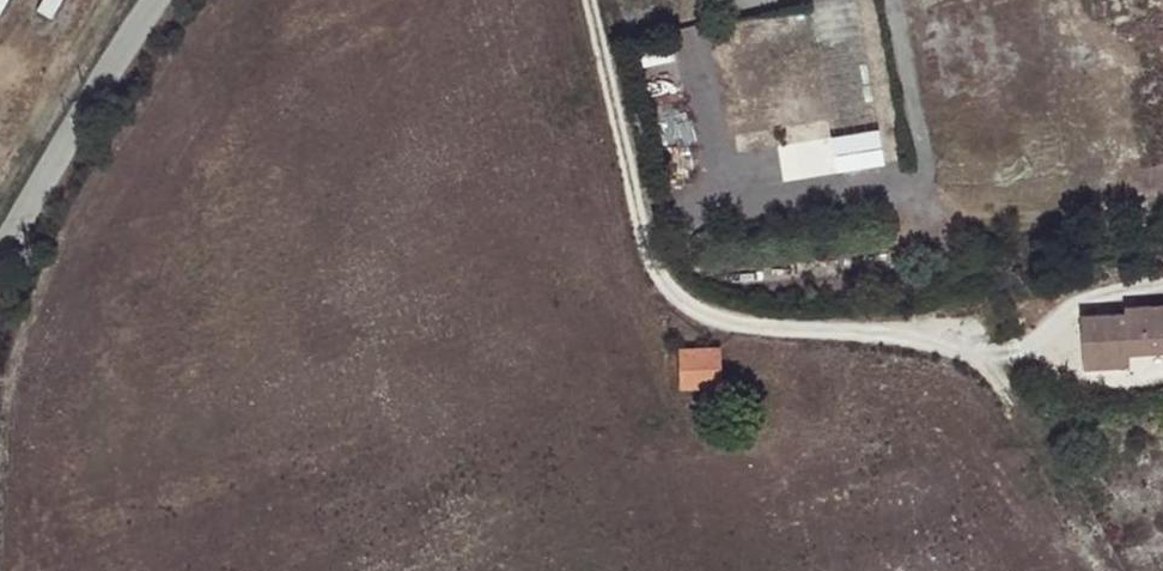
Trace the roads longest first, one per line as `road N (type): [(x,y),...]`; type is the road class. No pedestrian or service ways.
road 1 (residential): [(588,0),(645,251),(662,285),(696,312),(740,326),(1009,354)]
road 2 (unclassified): [(156,0),(0,254)]

